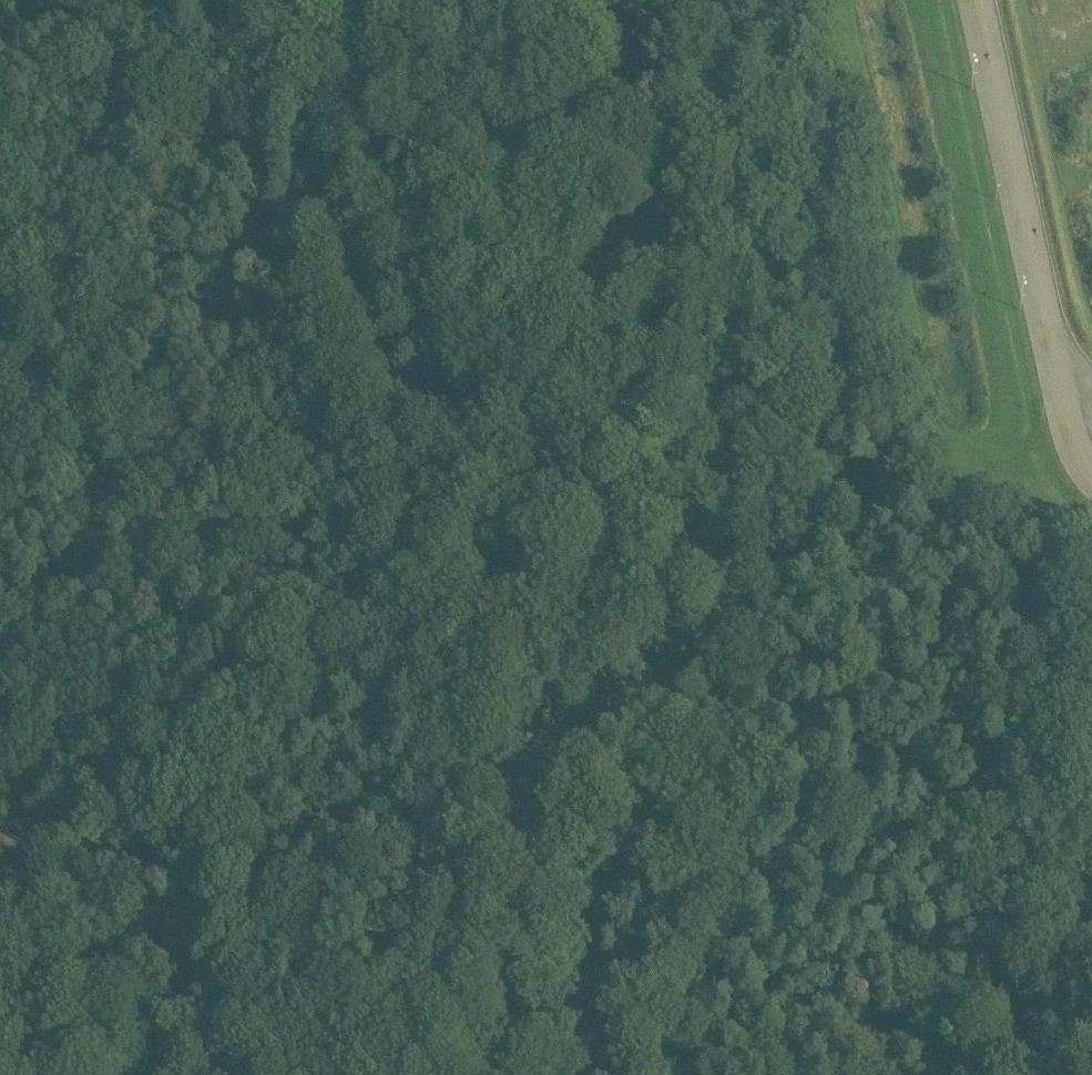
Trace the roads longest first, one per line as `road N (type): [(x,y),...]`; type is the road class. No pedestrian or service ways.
road 1 (track): [(321,141),(345,202),(405,274),(579,438),(591,472),(586,538),(569,571),(484,640),(246,749),(147,805),(62,915),(0,1047)]
road 2 (track): [(965,1074),(971,804),(957,673),(812,0)]
road 3 (track): [(965,1024),(690,1058),(564,1033),(433,1074)]
road 4 (track): [(0,73),(65,63),(152,70),(220,89),(321,141)]
road 5 (track): [(277,0),(321,141)]
road 6 (track): [(965,1024),(1091,1012)]

